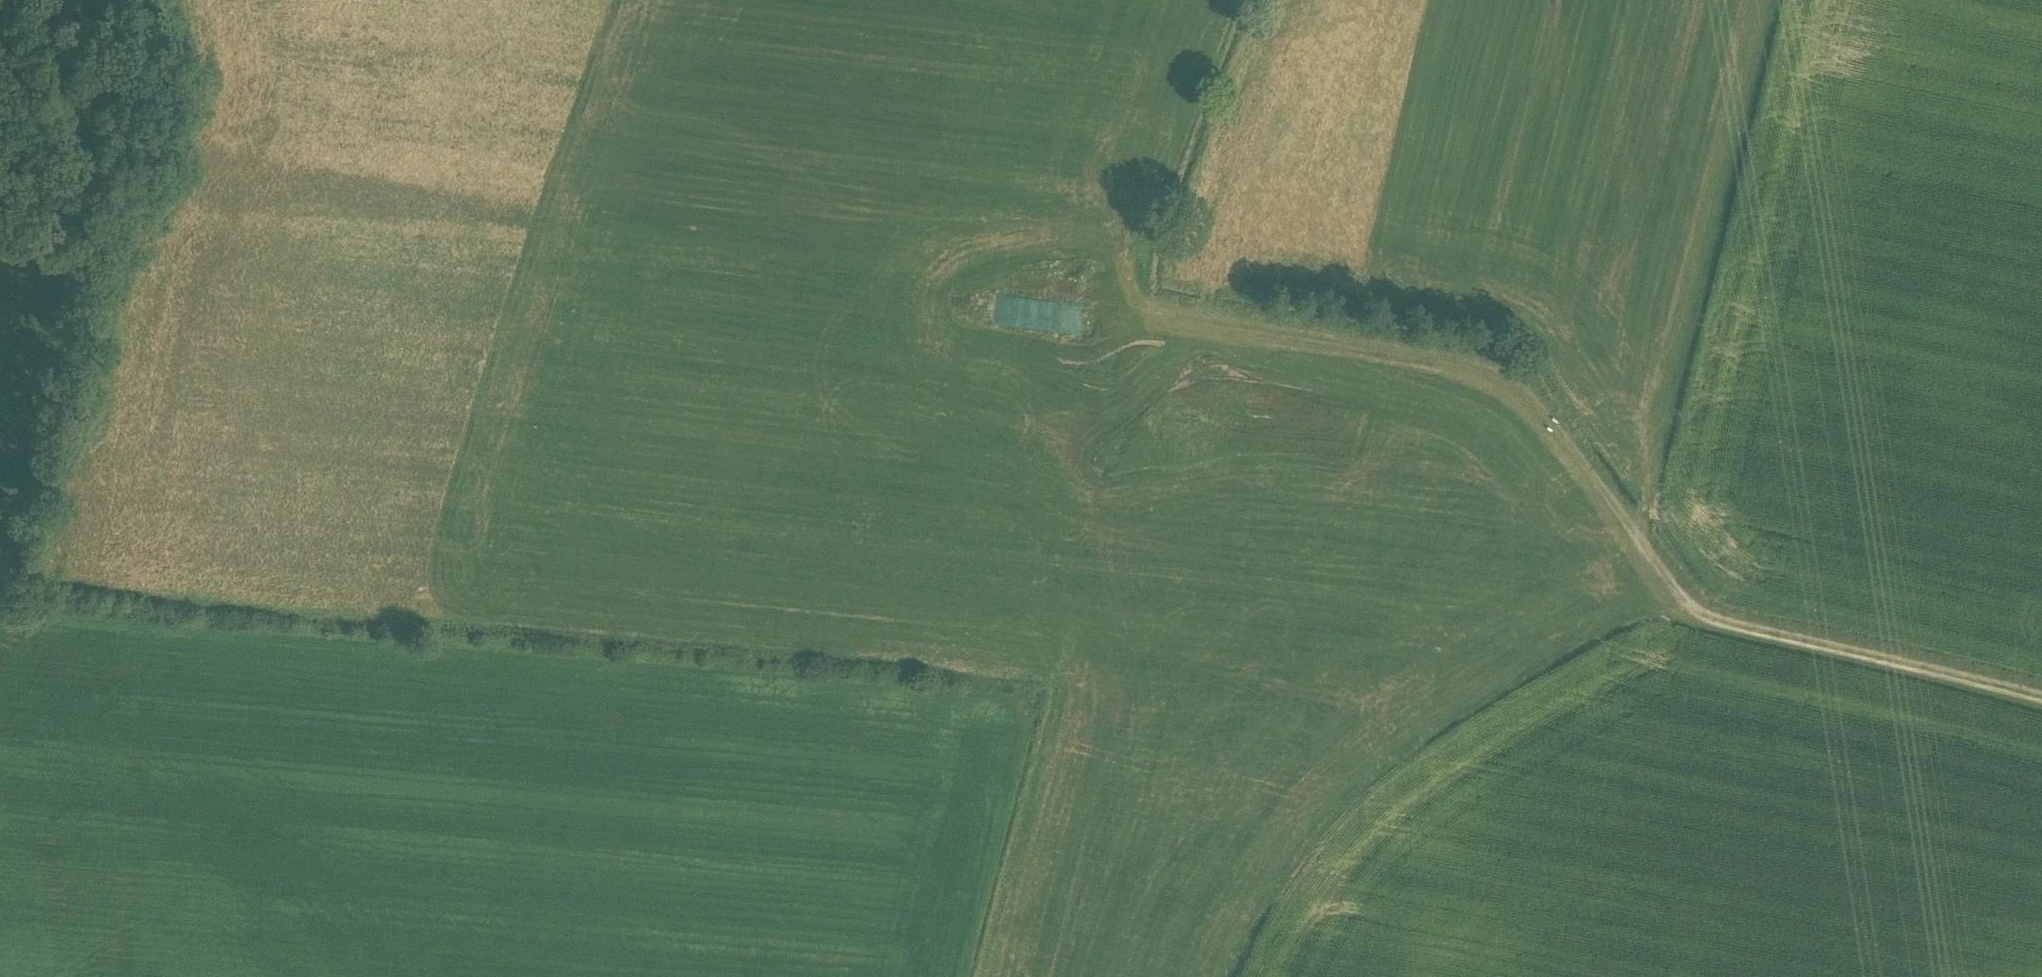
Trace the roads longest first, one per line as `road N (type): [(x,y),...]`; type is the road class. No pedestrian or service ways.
road 1 (track): [(2041,697),(1700,611),(1514,371),(1483,359),(1143,303)]

